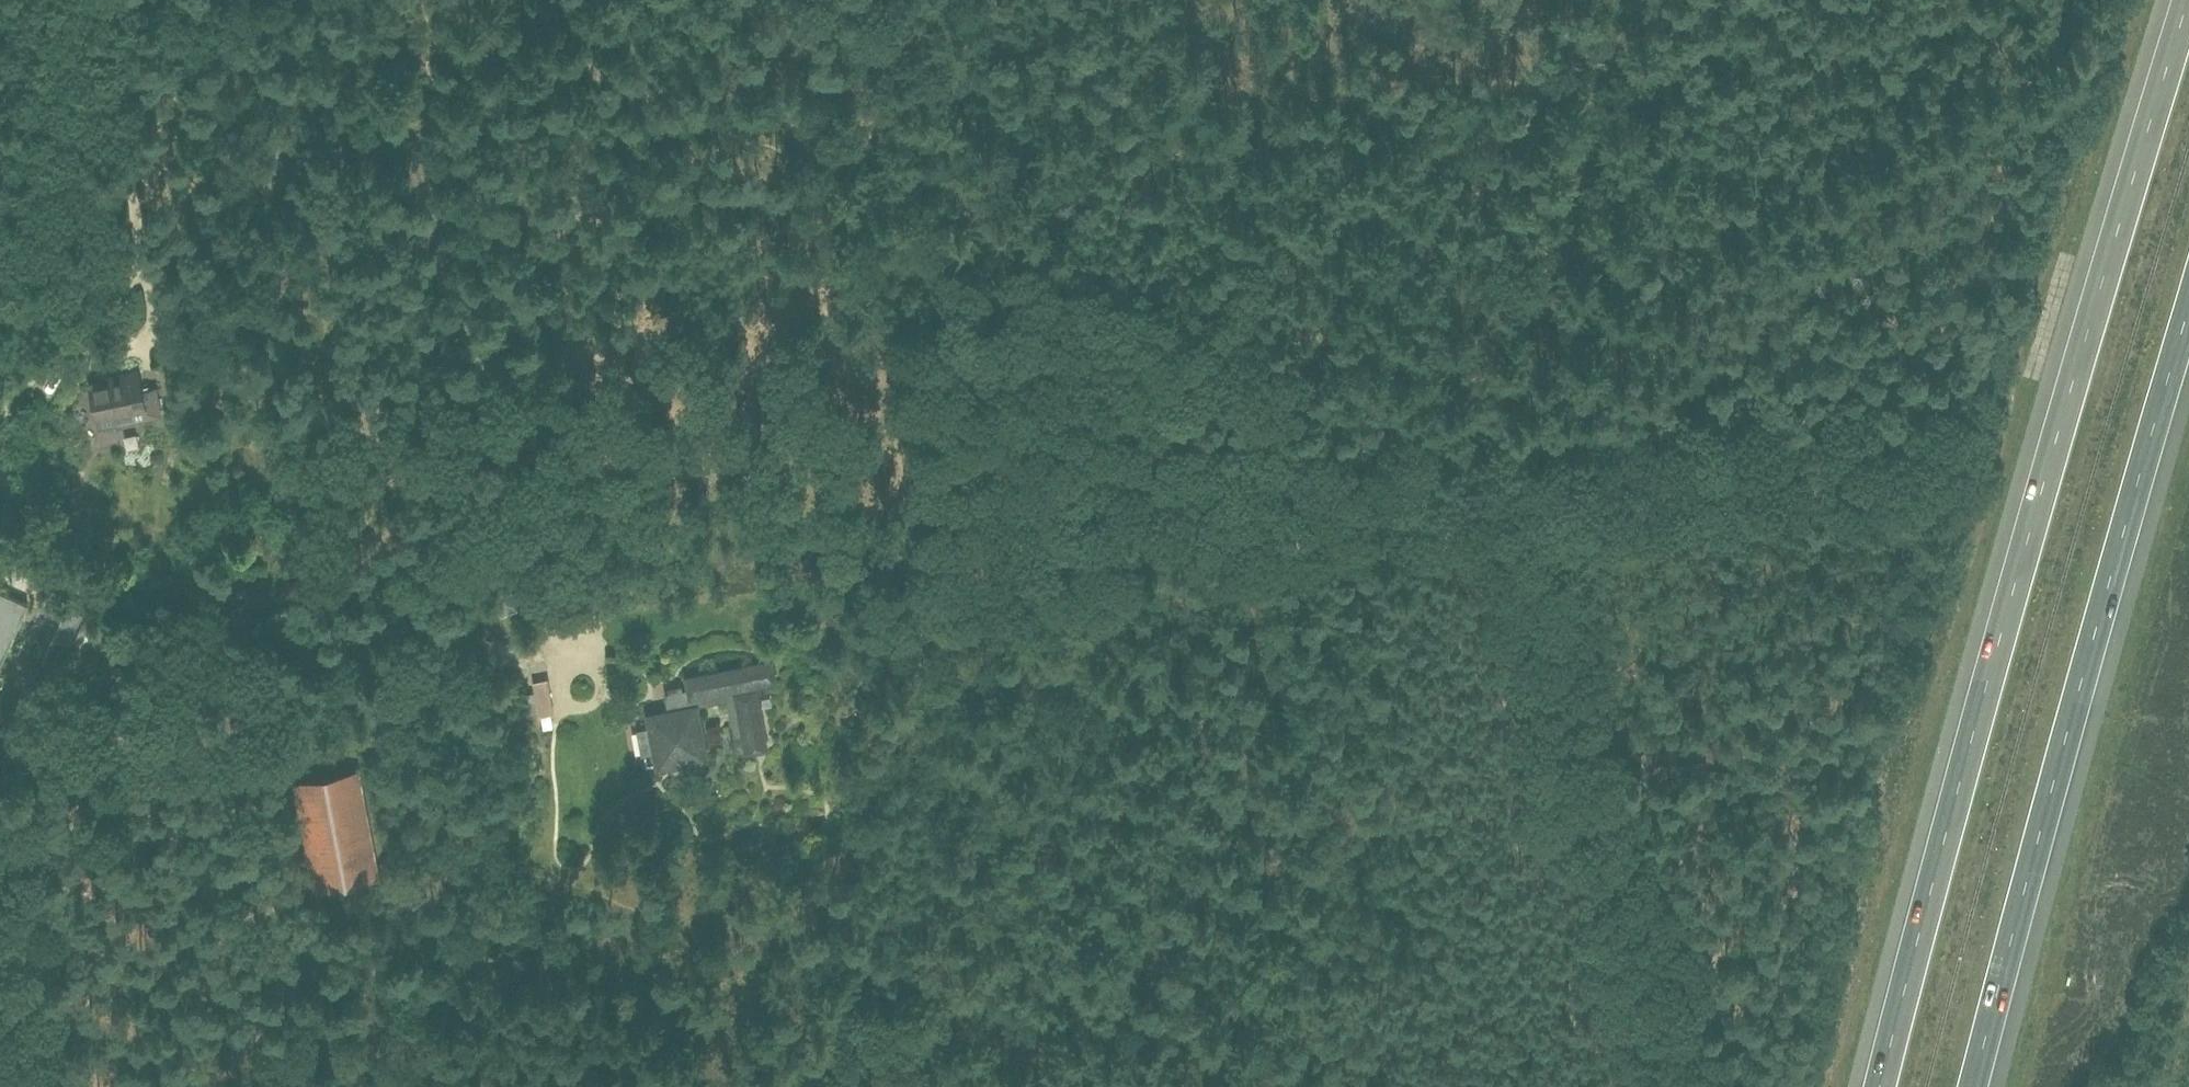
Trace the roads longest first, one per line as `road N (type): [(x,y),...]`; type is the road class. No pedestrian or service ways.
road 1 (motorway): [(2188,0),(2043,484),(1880,1086)]
road 2 (motorway): [(1973,1086),(2188,307)]

